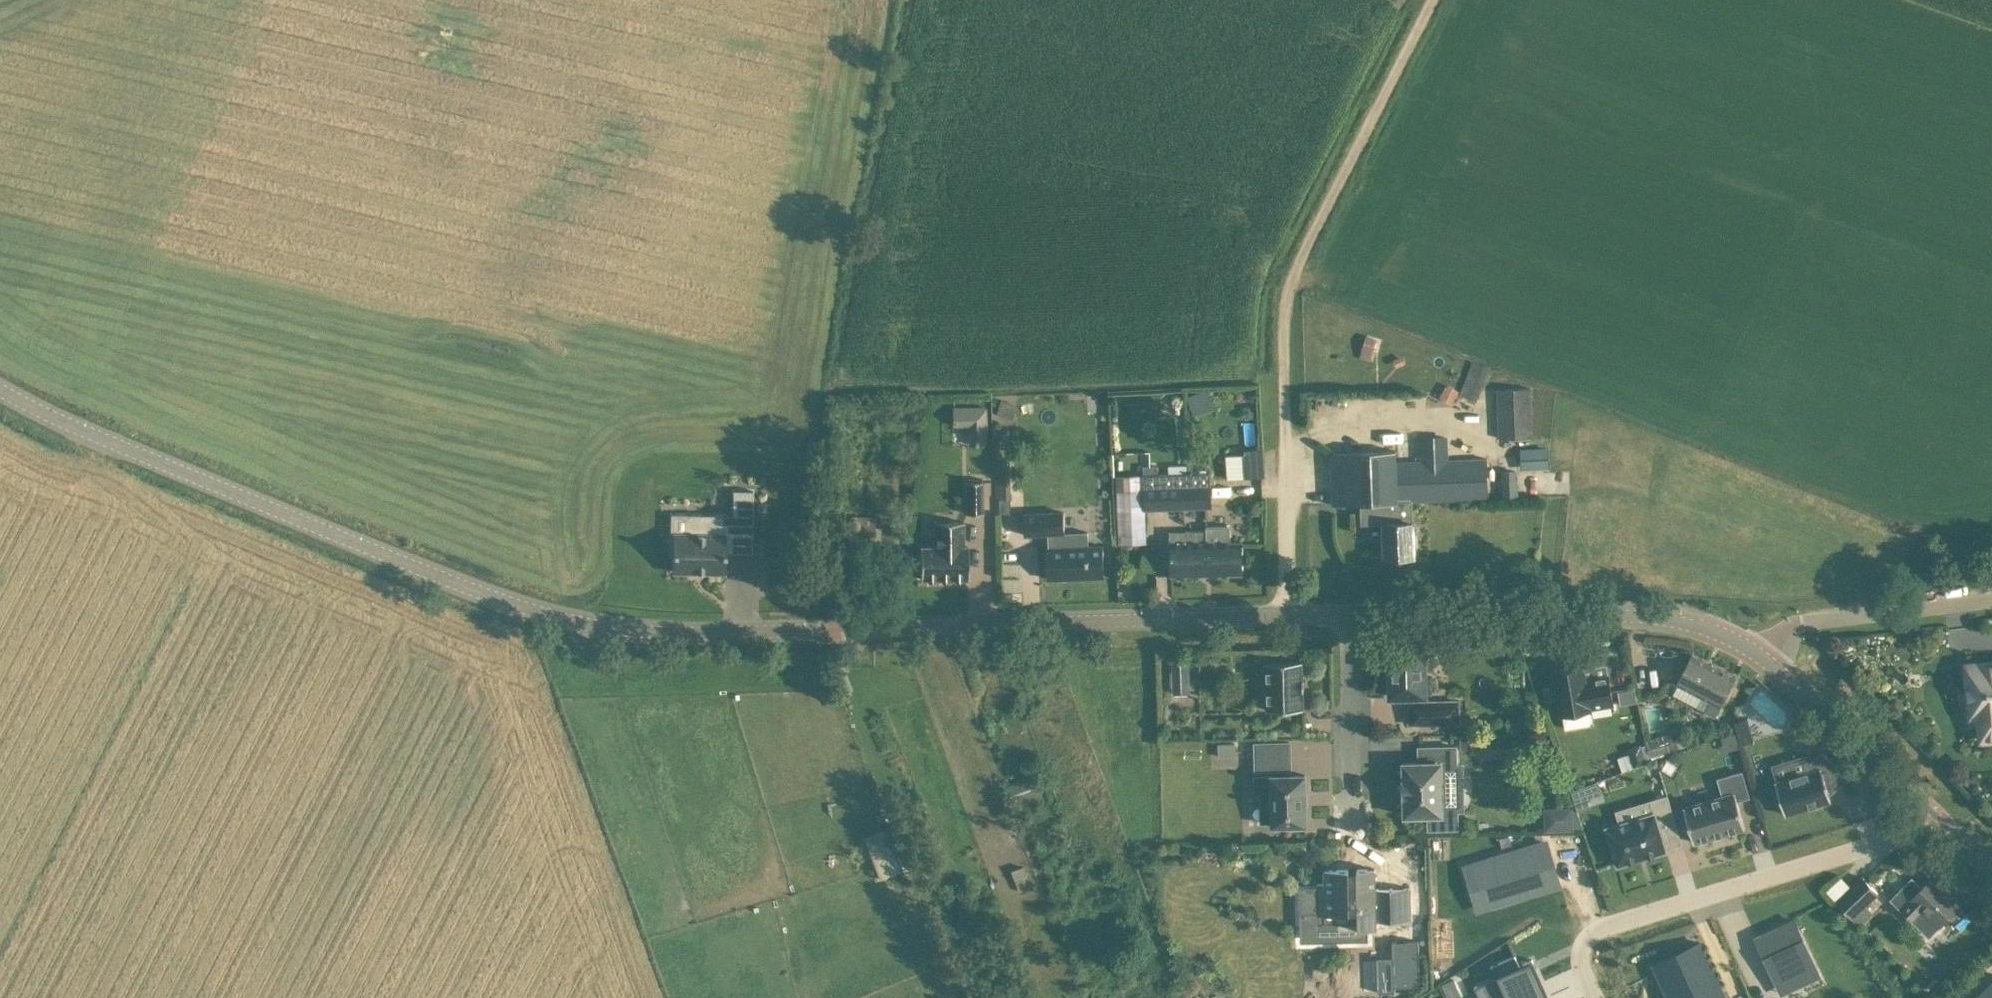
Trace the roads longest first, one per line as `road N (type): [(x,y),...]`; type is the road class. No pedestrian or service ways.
road 1 (tertiary): [(1344,615),(829,633),(593,626),(524,610),(0,391)]
road 2 (track): [(1433,0),(1294,275),(1285,616)]
road 3 (residential): [(1939,819),(1598,931),(1582,964),(1598,997)]
road 4 (tertiary): [(1761,654),(1669,618),(1344,615)]
road 5 (unclassified): [(1991,599),(1799,622),(1761,654)]
road 6 (tertiary): [(1939,819),(1761,654)]
road 7 (residential): [(1352,822),(1344,615)]

